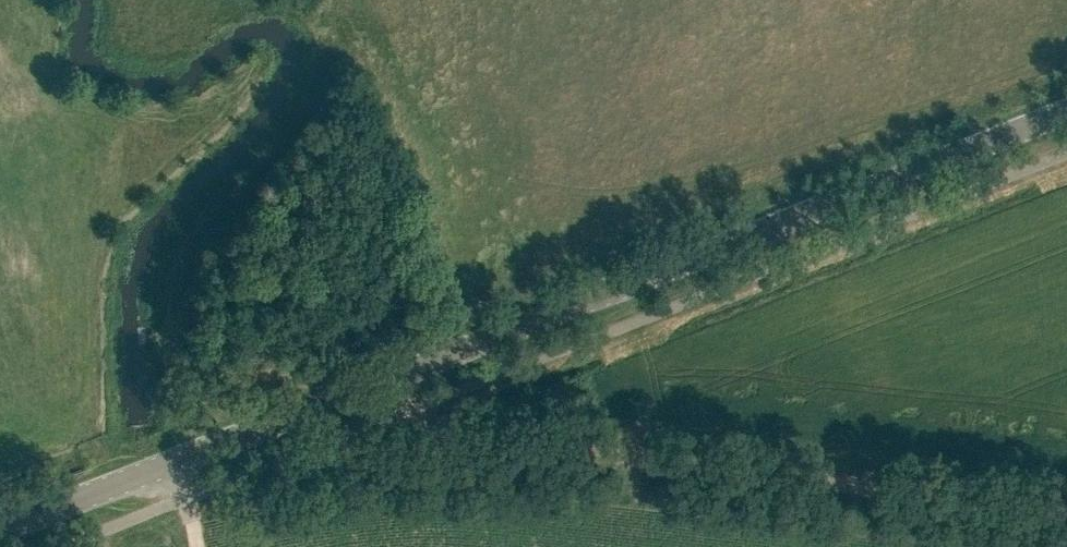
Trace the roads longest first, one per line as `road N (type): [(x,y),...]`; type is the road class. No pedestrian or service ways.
road 1 (secondary): [(0,529),(1066,113)]
road 2 (track): [(414,408),(425,427),(1066,514)]

